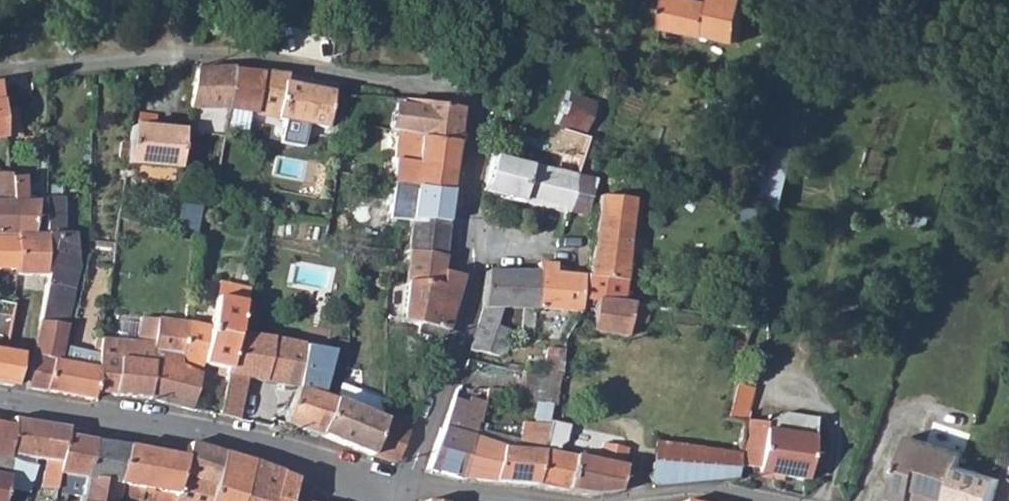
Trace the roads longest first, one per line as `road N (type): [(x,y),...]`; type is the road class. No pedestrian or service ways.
road 1 (residential): [(411,486),(473,280),(465,231),(474,108),(463,94),(236,61),(0,78)]
road 2 (residential): [(0,404),(200,431),(392,484)]
road 3 (residential): [(761,500),(682,493),(632,500)]

